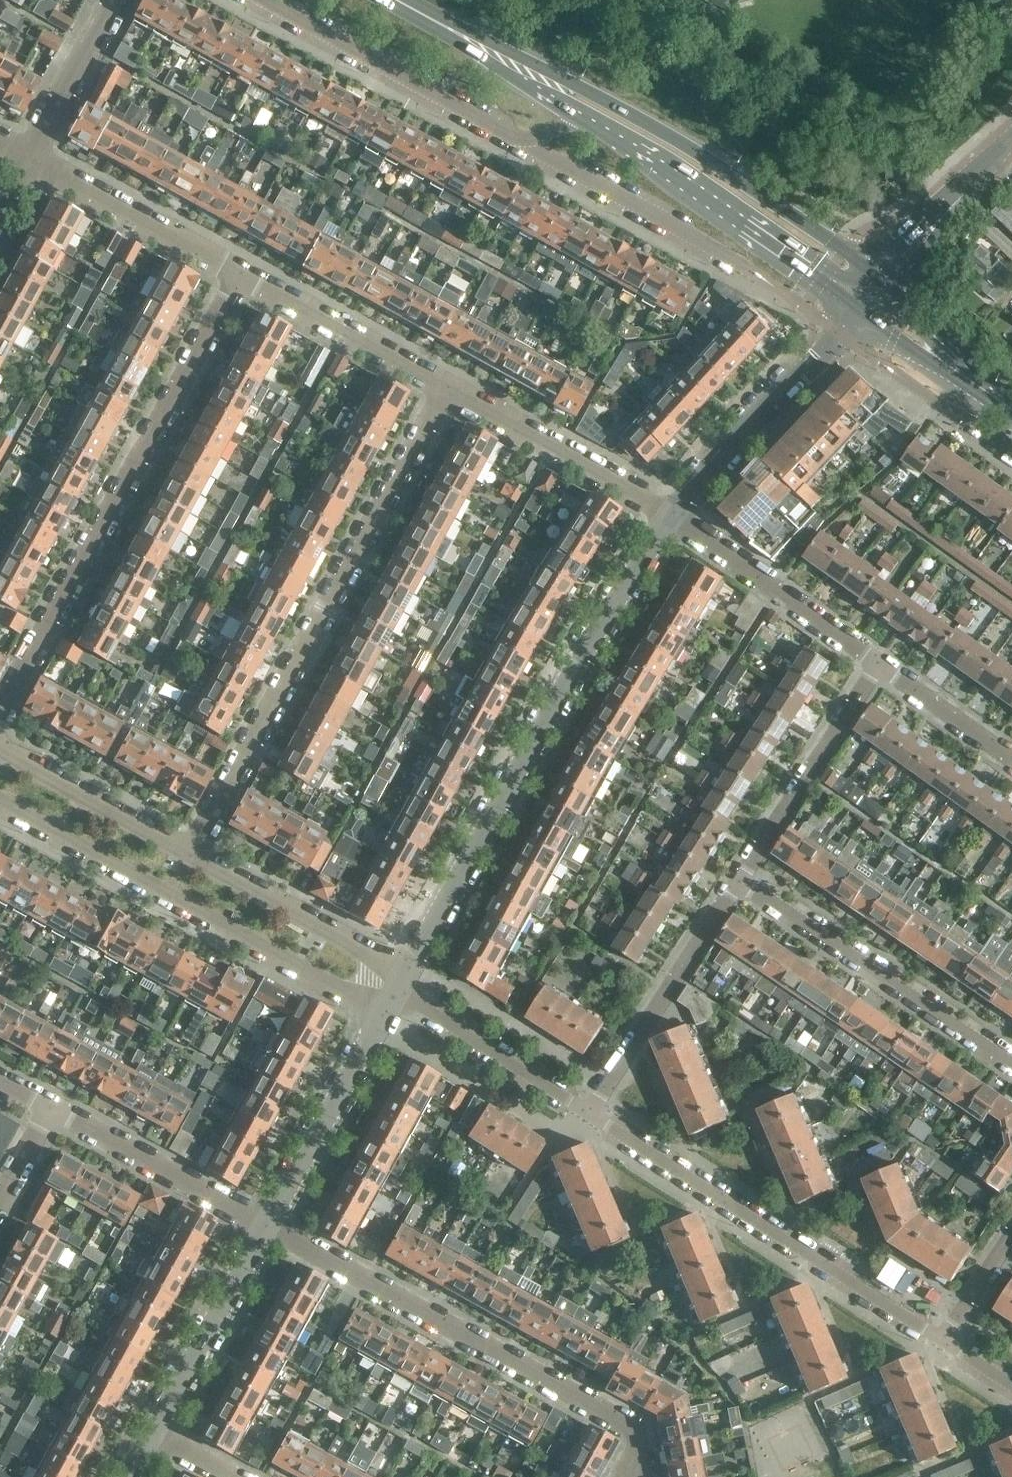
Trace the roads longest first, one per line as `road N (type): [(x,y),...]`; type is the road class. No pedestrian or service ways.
road 1 (residential): [(397,997),(676,518)]
road 2 (residential): [(448,389),(197,851)]
road 3 (residential): [(240,273),(0,710)]
road 4 (primary): [(881,280),(671,137),(456,32)]
road 5 (residential): [(0,806),(337,989),(397,997)]
road 6 (residential): [(944,1339),(588,1115)]
road 7 (residential): [(639,1430),(276,1222)]
road 8 (primary): [(578,119),(859,306)]
road 9 (residential): [(1011,1065),(740,884)]
road 10 (residential): [(265,0),(522,142)]
road 11 (residential): [(676,518),(859,306)]
road 12 (residential): [(588,1115),(740,884)]
road 13 (residential): [(276,1222),(41,1098)]
road 14 (residential): [(676,518),(448,389)]
road 15 (residential): [(740,884),(880,670)]
road 16 (residential): [(397,997),(276,1222)]
road 17 (residential): [(880,670),(676,518)]
road 18 (residential): [(397,997),(361,945),(197,851)]
road 19 (residential): [(240,273),(32,155)]
road 20 (residential): [(276,1222),(163,1432)]
road 21 (residential): [(448,389),(240,273)]
road 22 (residential): [(522,142),(730,257)]
road 23 (residential): [(588,1115),(397,997)]
road 24 (residential): [(197,851),(0,744)]
road 25 (residential): [(120,0),(32,155)]
road 26 (residential): [(1011,766),(880,670)]
road 27 (primary): [(987,388),(881,280)]
road 28 (primary): [(456,32),(578,119)]
road 29 (tertiary): [(967,182),(881,280)]
road 30 (residential): [(944,1339),(1011,1233)]
road 31 (residential): [(935,363),(958,415),(1011,453)]

